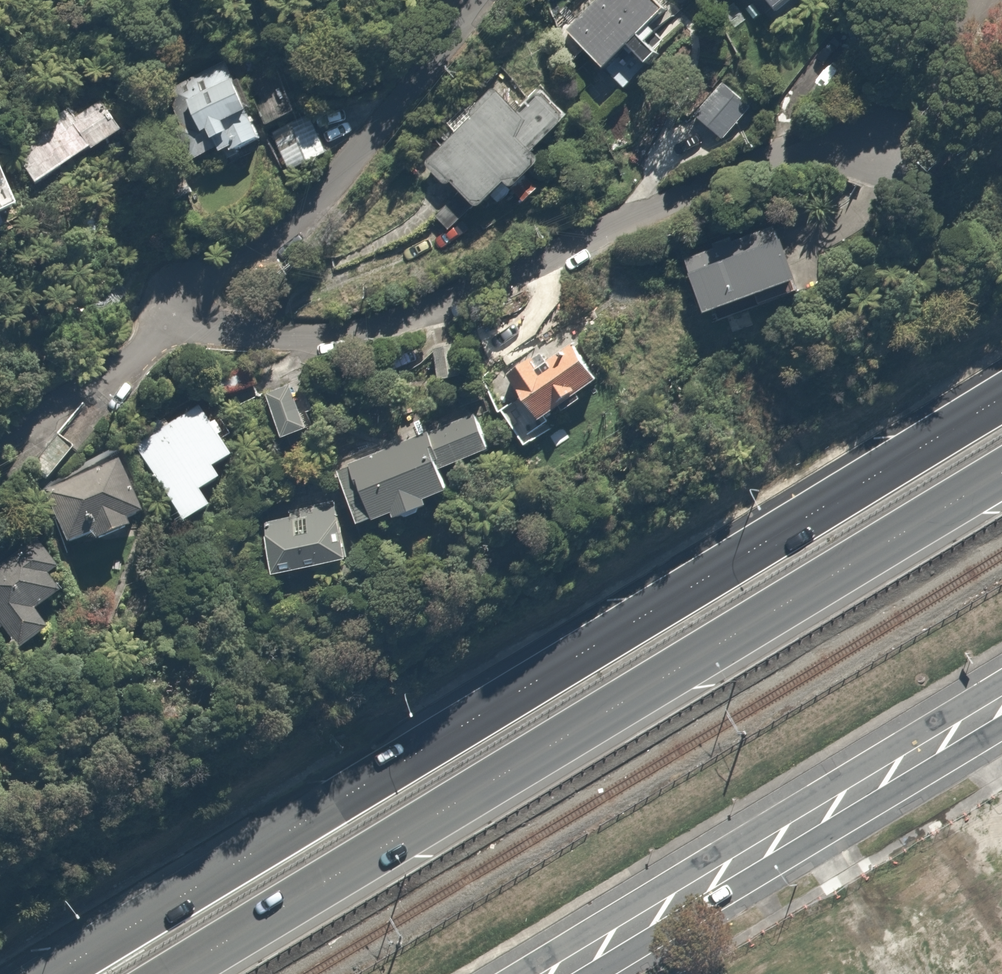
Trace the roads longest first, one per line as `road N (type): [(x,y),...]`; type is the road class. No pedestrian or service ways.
road 1 (trunk): [(53,973),(1001,396)]
road 2 (residential): [(186,315),(288,339),(389,324),(853,131)]
road 3 (trunk): [(1001,470),(449,807)]
road 4 (trunk): [(1001,534),(879,578),(449,807)]
road 5 (residential): [(482,0),(302,218),(186,315)]
road 6 (secondary): [(691,973),(1001,821)]
road 7 (trunk): [(449,807),(175,973)]
road 8 (residential): [(186,315),(114,376),(0,450)]

